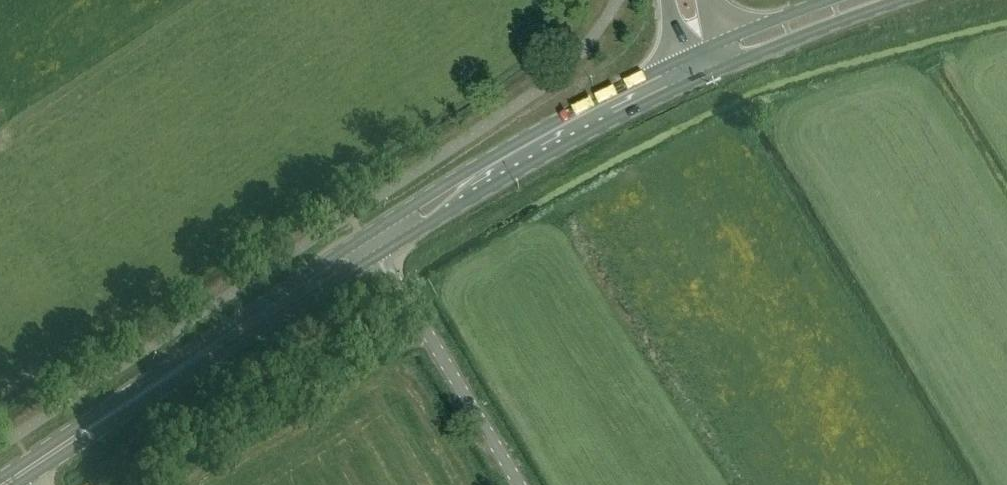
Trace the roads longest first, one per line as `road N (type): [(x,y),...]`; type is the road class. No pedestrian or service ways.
road 1 (primary): [(4,484),(372,243)]
road 2 (primary): [(372,243),(694,60)]
road 3 (unclassified): [(521,484),(372,243)]
road 4 (primary): [(860,0),(694,60)]

